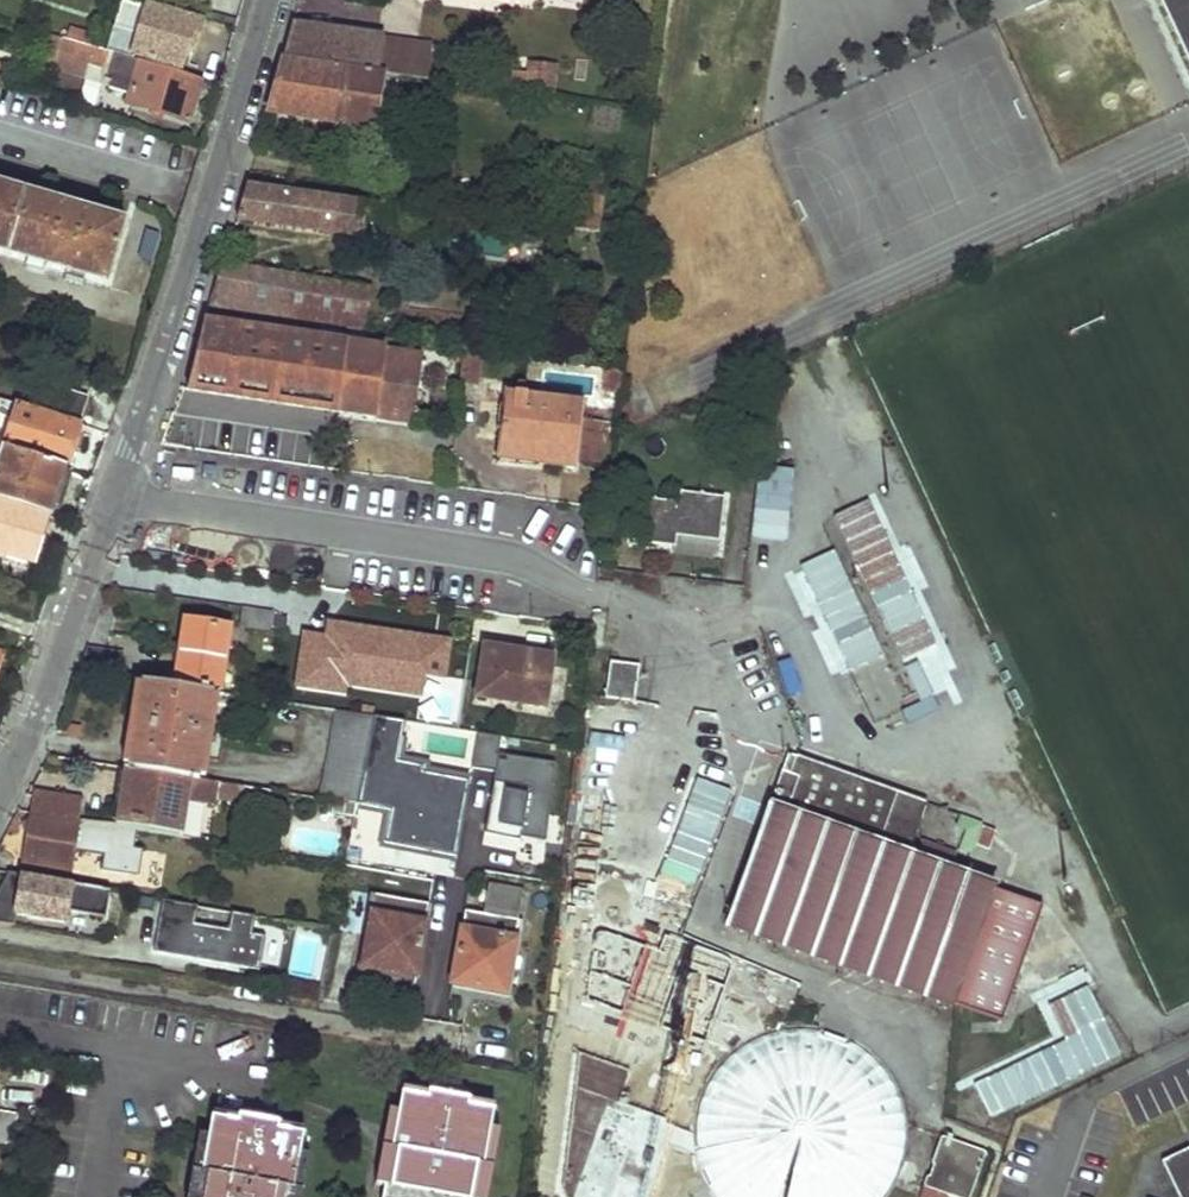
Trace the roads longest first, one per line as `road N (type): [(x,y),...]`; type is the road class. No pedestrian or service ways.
road 1 (residential): [(118,495),(276,0)]
road 2 (residential): [(613,599),(513,556),(118,495)]
road 3 (residential): [(0,963),(421,1043),(471,1041)]
road 4 (residential): [(0,805),(27,760),(118,495)]

